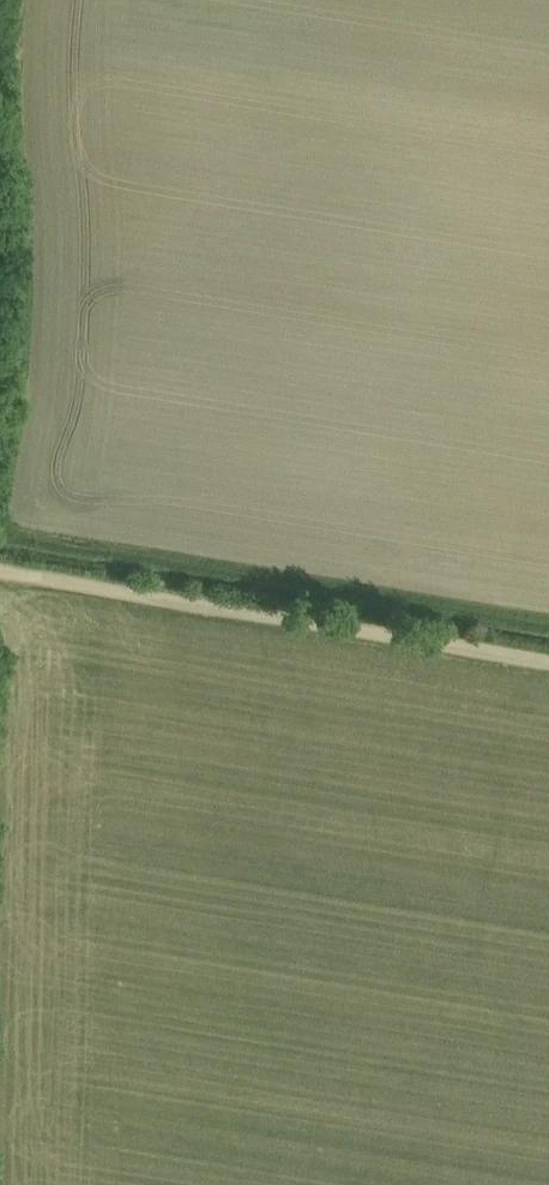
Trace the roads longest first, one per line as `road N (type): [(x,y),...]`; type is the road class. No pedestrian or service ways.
road 1 (track): [(0,571),(548,664)]

